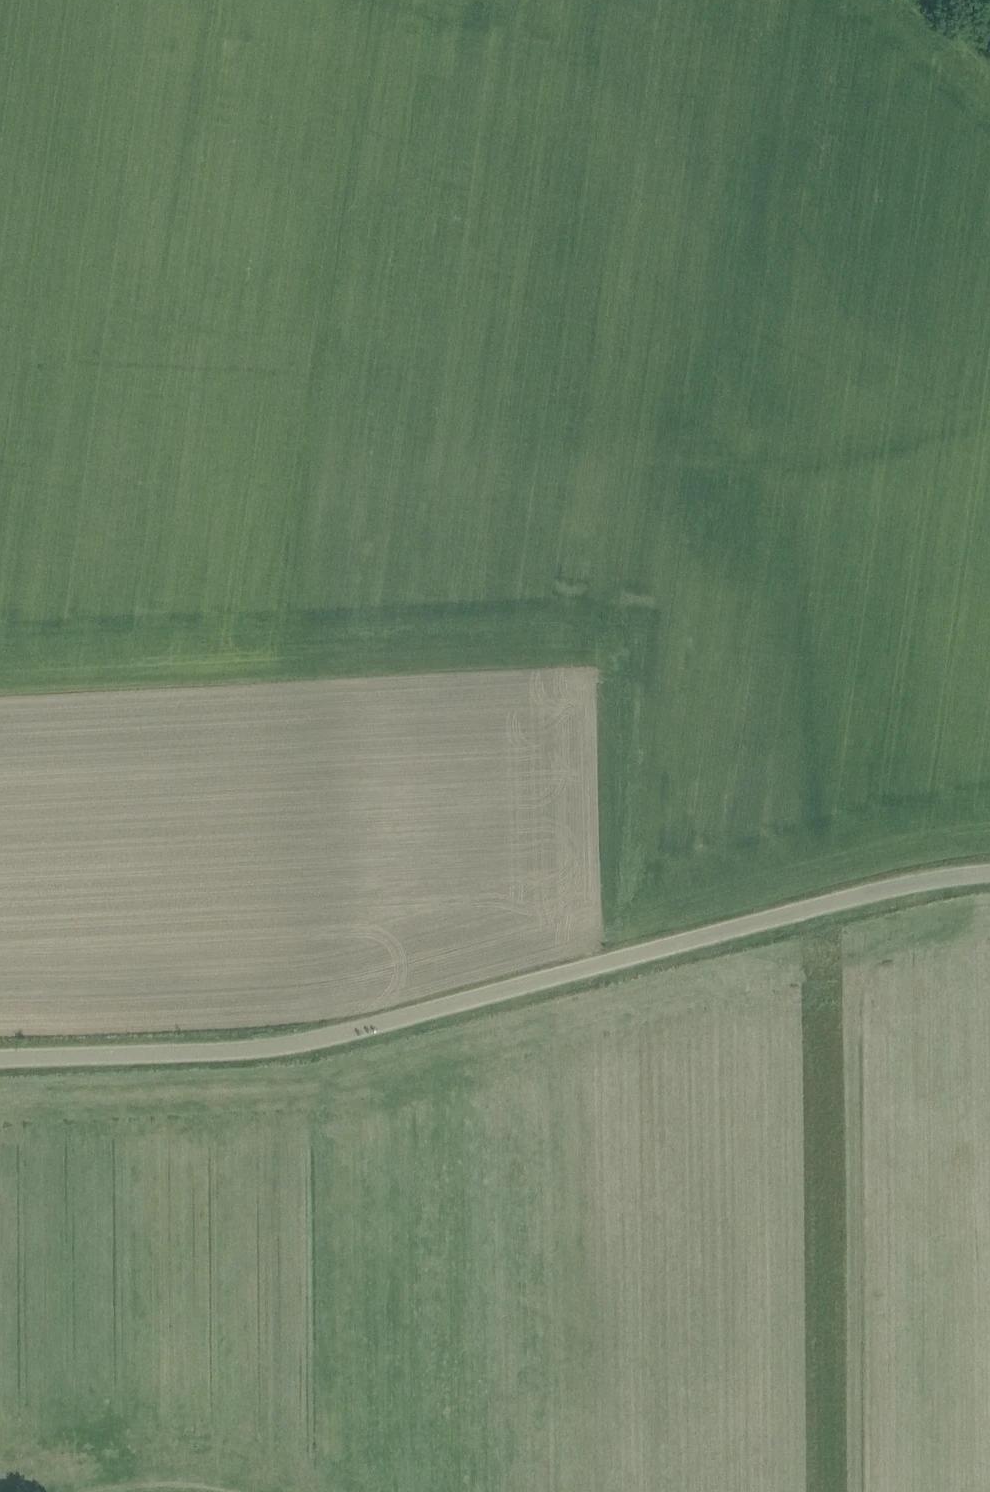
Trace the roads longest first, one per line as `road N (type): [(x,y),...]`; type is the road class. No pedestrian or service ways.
road 1 (unclassified): [(989,869),(342,1026),(0,1052)]

